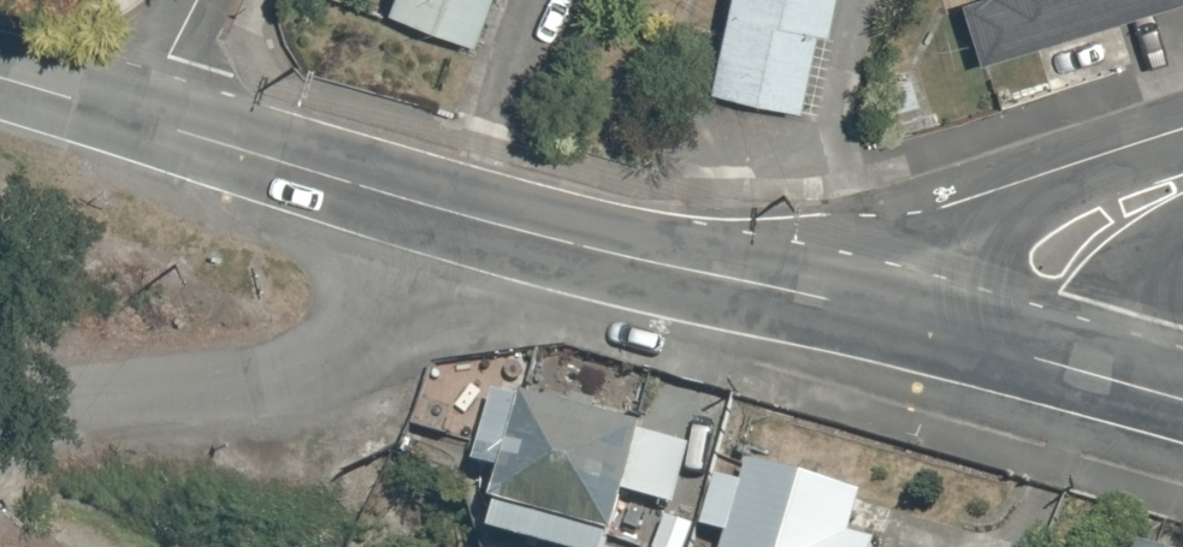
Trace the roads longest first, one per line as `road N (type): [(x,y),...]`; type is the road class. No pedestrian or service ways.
road 1 (unclassified): [(907,323),(442,206),(138,119)]
road 2 (residential): [(907,323),(979,233),(1087,178),(1182,157)]
road 3 (unclassified): [(1115,377),(907,323)]
road 4 (residential): [(1182,231),(1152,260),(1129,312),(1115,377)]
road 5 (unclassified): [(138,119),(0,82)]
road 6 (residential): [(138,119),(199,0)]

